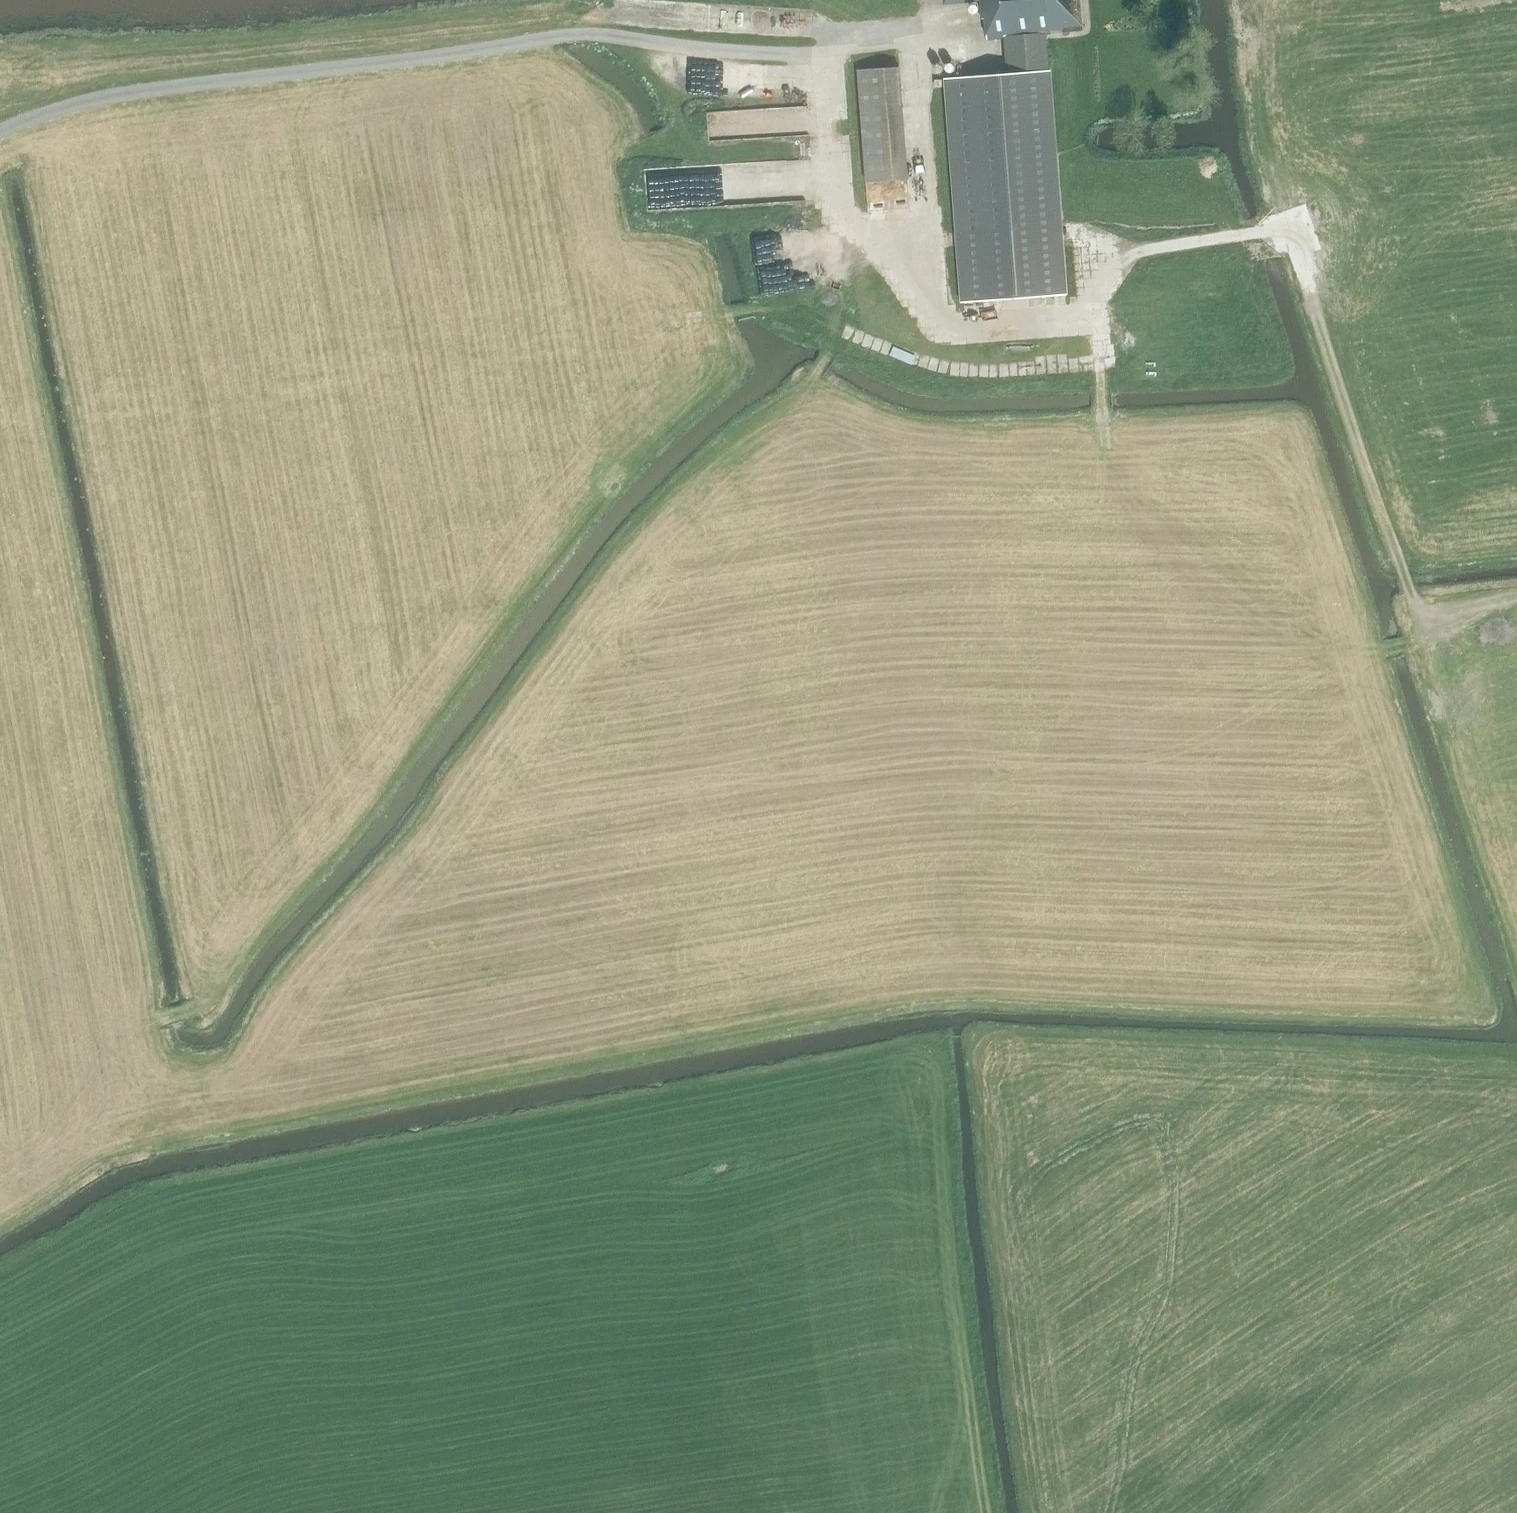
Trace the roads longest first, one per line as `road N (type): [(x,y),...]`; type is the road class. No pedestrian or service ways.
road 1 (track): [(819,53),(834,214),(934,327),(1096,315)]
road 2 (track): [(1103,412),(1091,259),(1281,229)]
road 3 (track): [(913,38),(934,327)]

